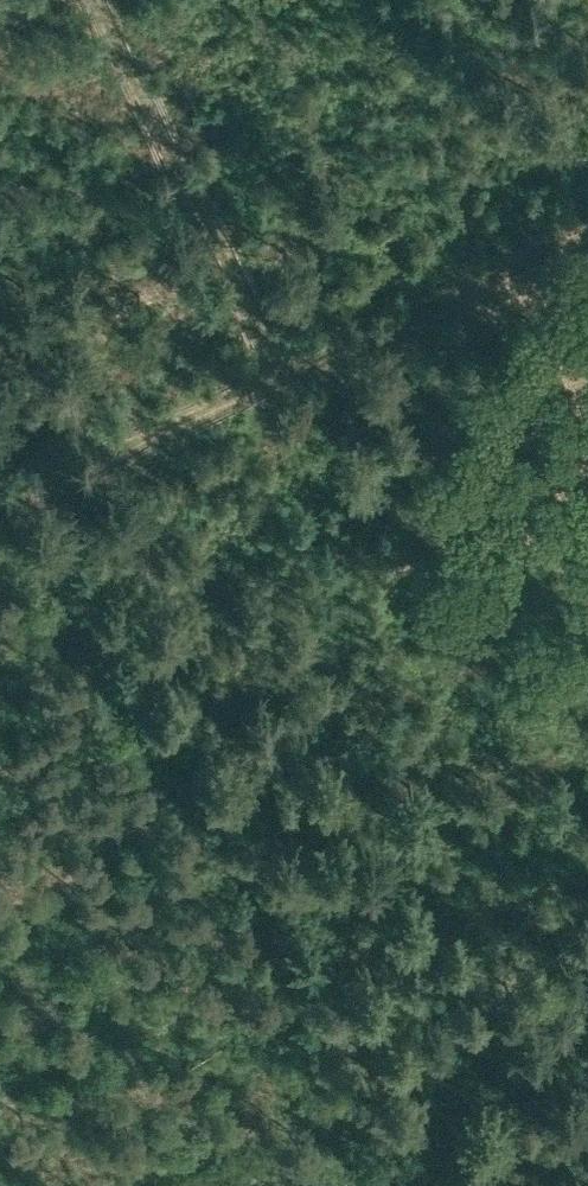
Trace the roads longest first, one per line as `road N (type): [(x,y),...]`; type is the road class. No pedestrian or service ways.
road 1 (track): [(0,492),(445,1185)]

